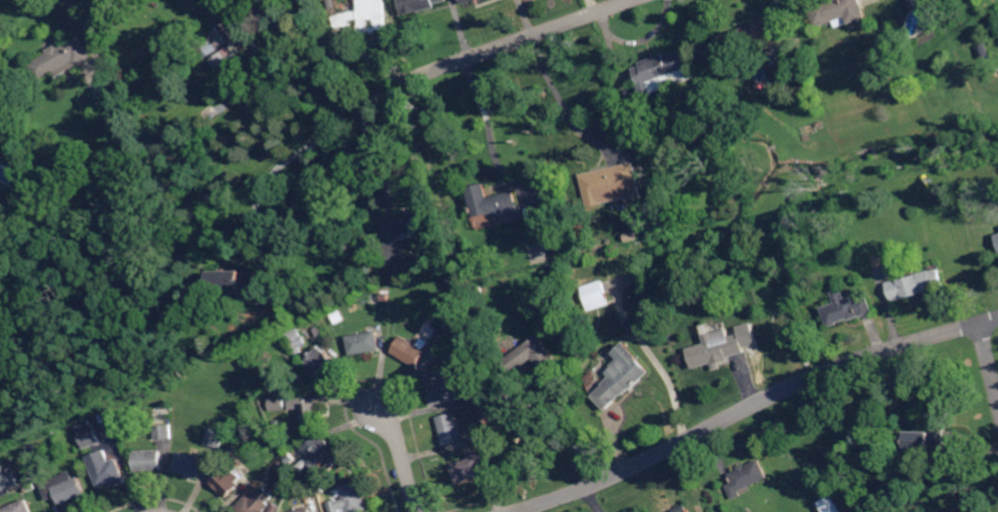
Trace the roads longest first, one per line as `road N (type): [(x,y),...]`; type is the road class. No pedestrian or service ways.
road 1 (residential): [(510,511),(613,476),(822,374),(997,317)]
road 2 (residential): [(347,122),(411,79),(633,0)]

